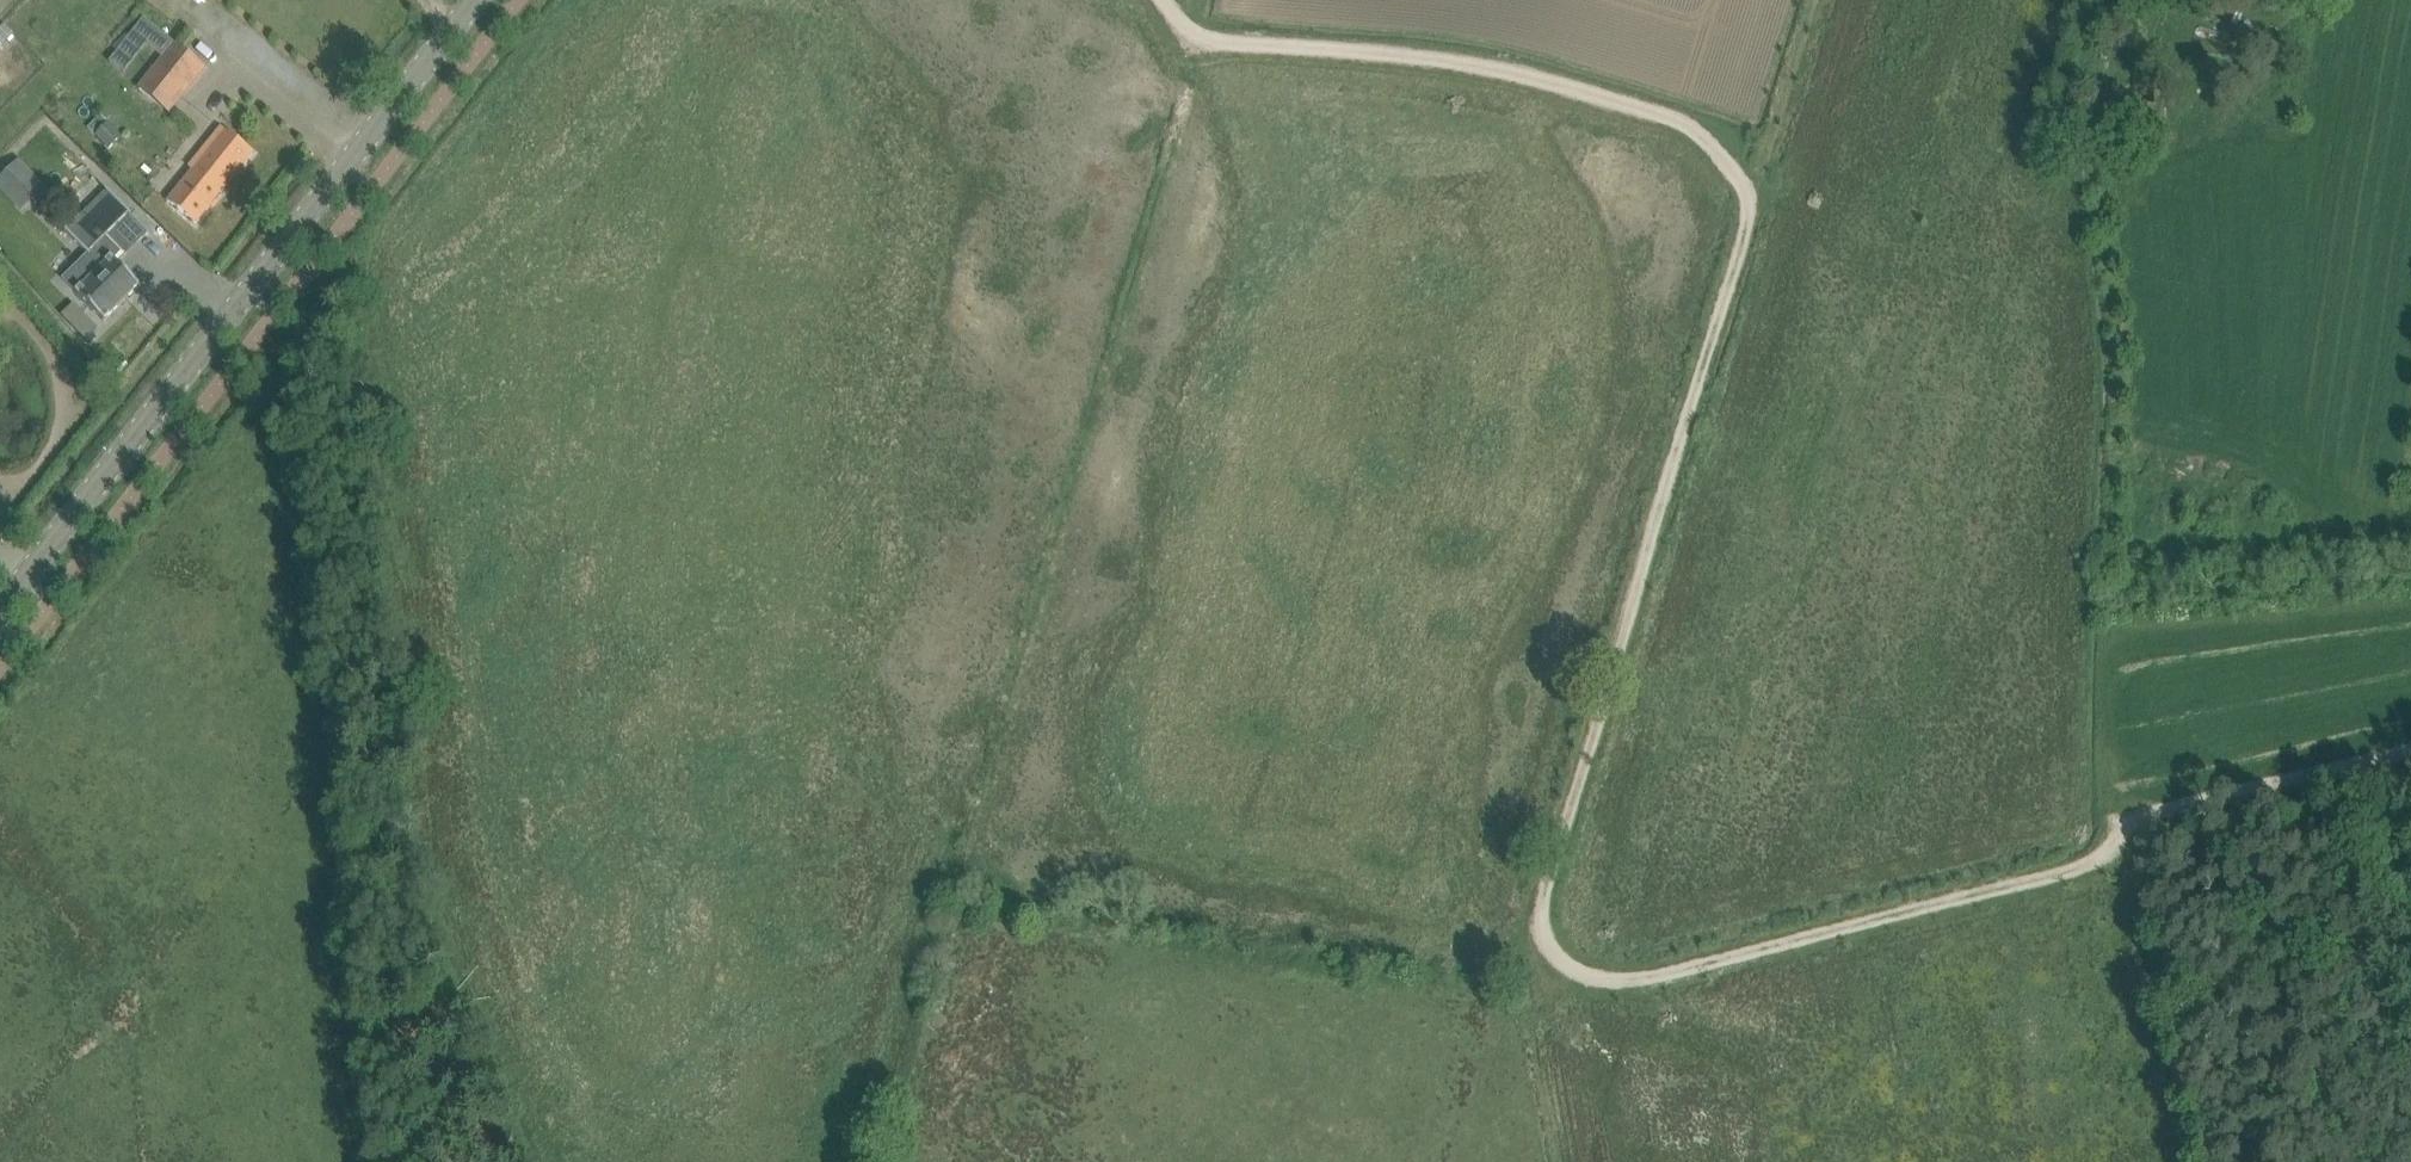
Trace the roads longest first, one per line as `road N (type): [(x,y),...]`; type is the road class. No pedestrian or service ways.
road 1 (track): [(1815,0),(1521,1000)]
road 2 (tertiary): [(0,606),(474,0)]

